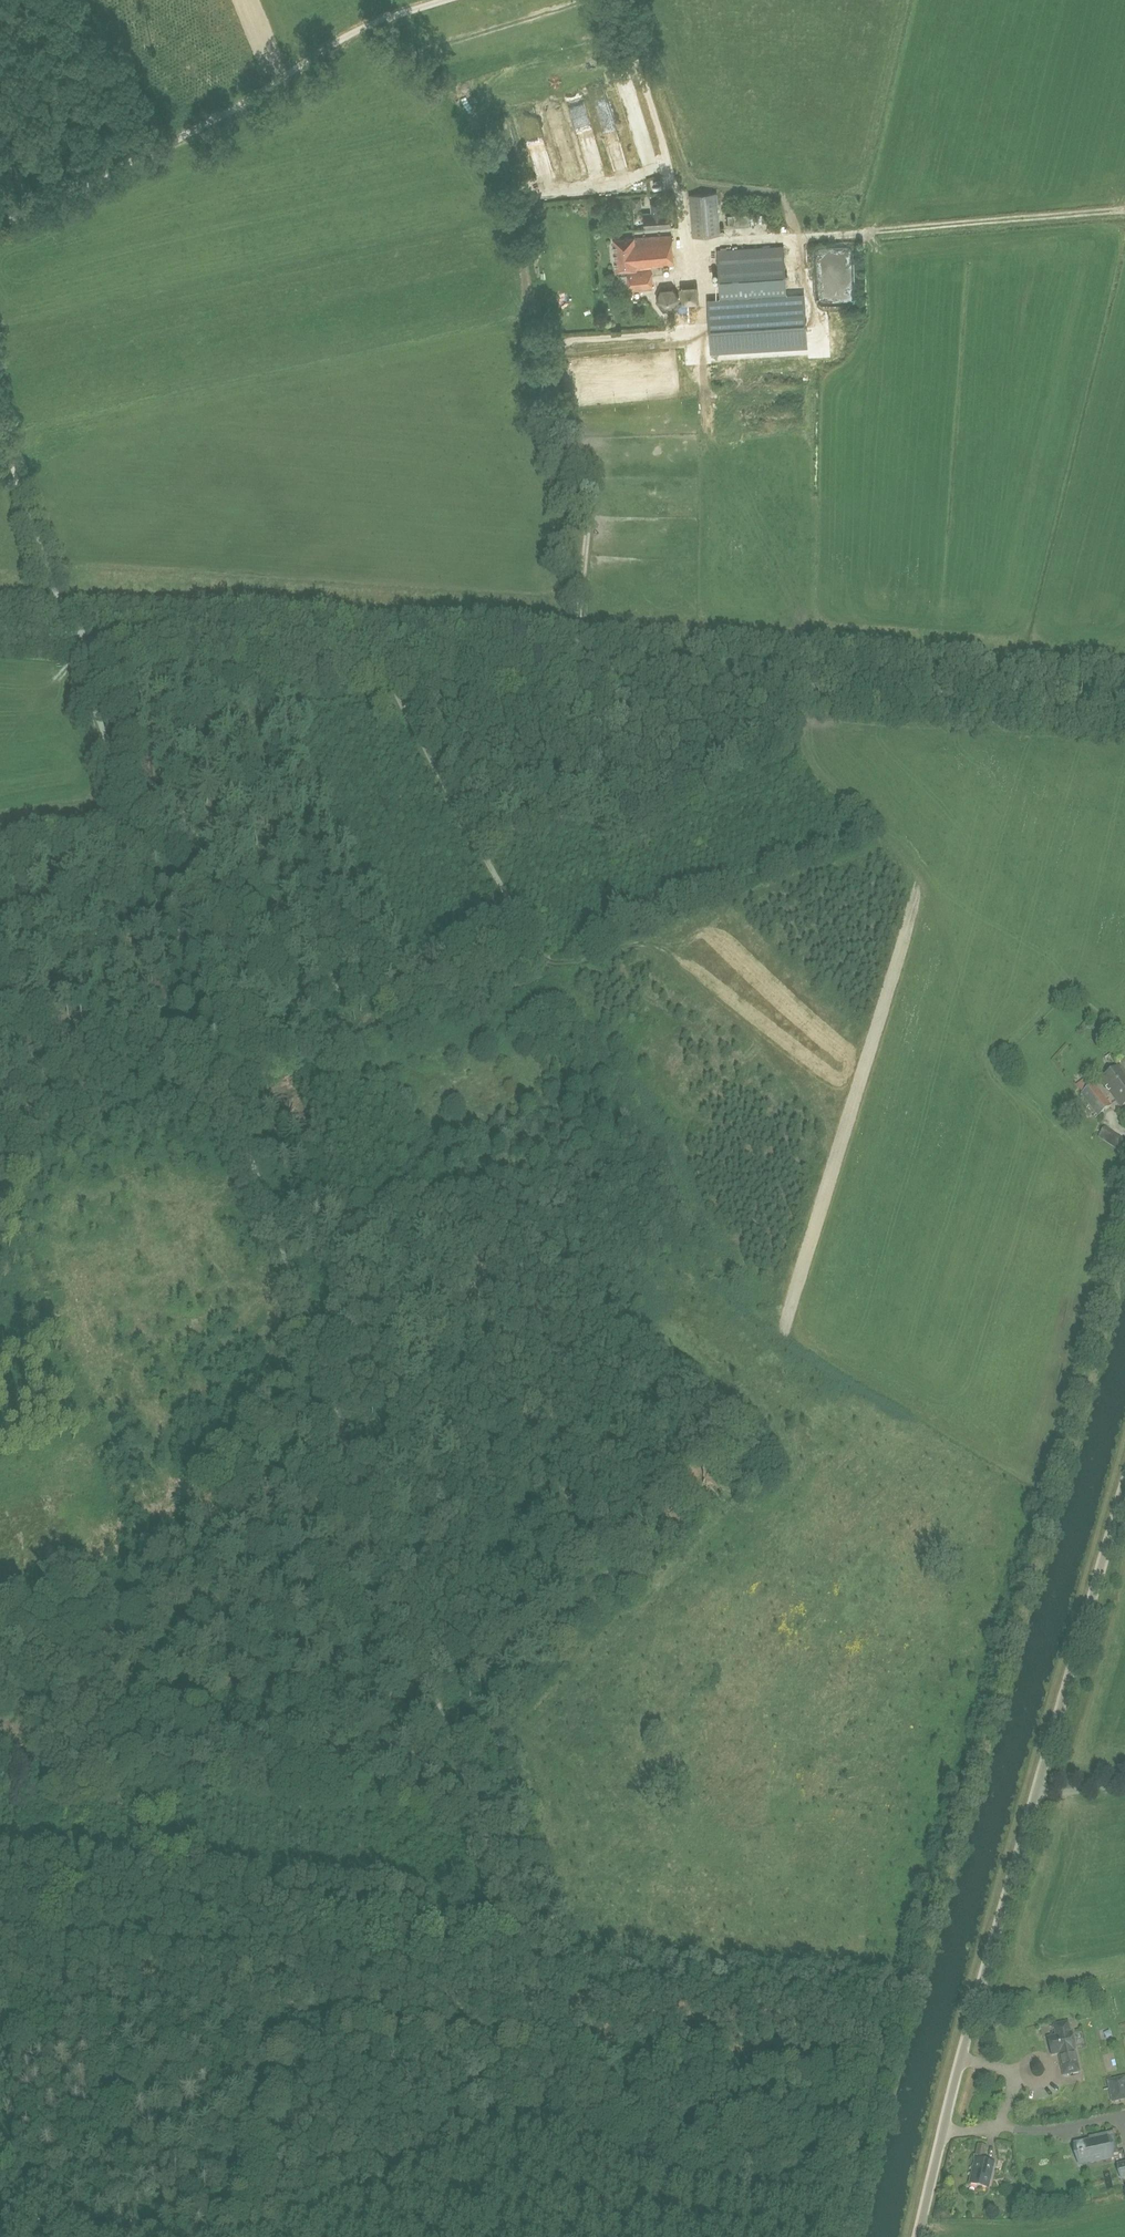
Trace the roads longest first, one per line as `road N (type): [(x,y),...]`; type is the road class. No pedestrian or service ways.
road 1 (track): [(65,633),(544,2016),(0,1969)]
road 2 (track): [(65,633),(1124,704)]
road 3 (unclassified): [(922,2236),(987,1964),(1124,1497)]
road 4 (track): [(576,667),(588,491),(568,430),(564,345),(697,332),(705,327),(695,260)]
road 5 (track): [(667,963),(645,947),(548,963),(394,686),(389,655)]
road 6 (track): [(1124,210),(692,246)]
road 7 (track): [(900,2044),(544,2016)]
road 8 (track): [(224,1089),(523,974),(534,967),(536,948)]
road 9 (track): [(710,1546),(661,1599),(615,1619),(527,1716),(457,1758)]
road 10 (track): [(0,433),(65,633)]

